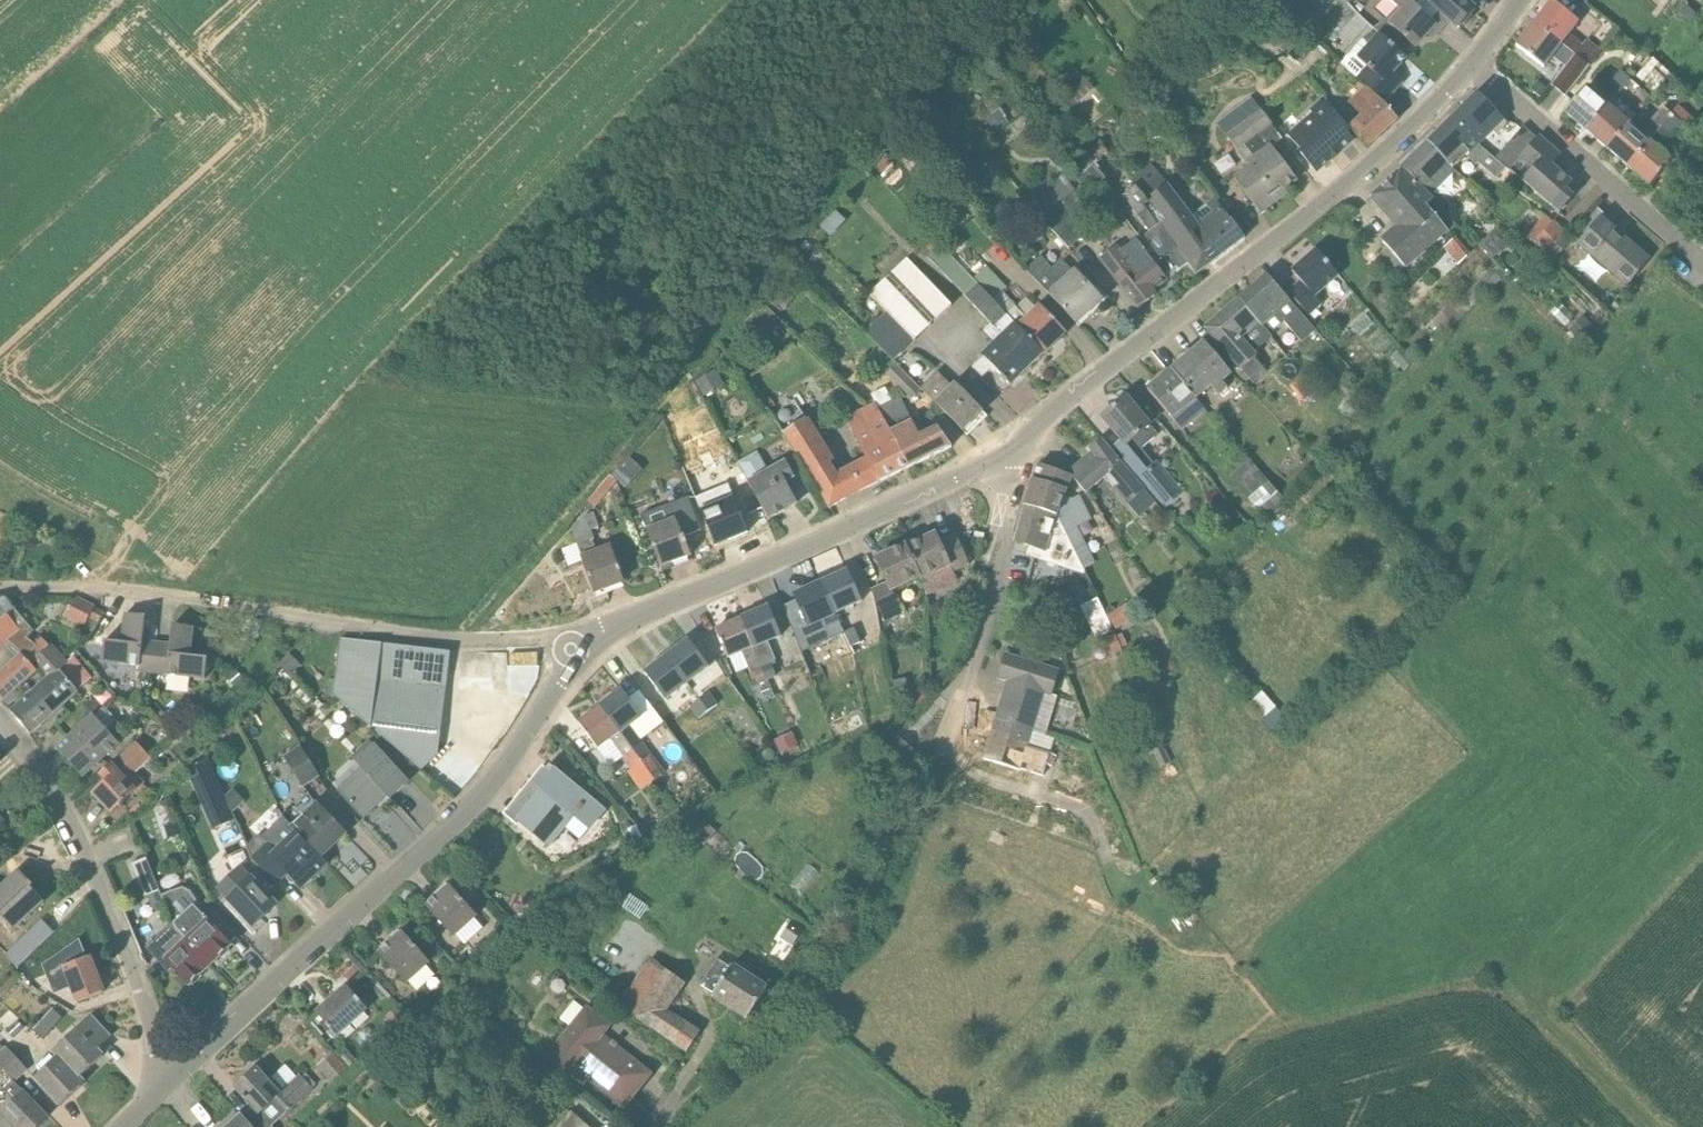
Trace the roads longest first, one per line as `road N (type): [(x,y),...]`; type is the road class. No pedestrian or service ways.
road 1 (unclassified): [(1006,453),(1300,221),(1470,68)]
road 2 (unclassified): [(170,1082),(488,788),(574,648)]
road 3 (residential): [(574,648),(532,637),(447,639),(131,590),(0,588)]
road 4 (unclassified): [(574,648),(650,607),(1006,453)]
road 5 (residential): [(170,1082),(78,842),(41,770),(0,717)]
road 6 (residential): [(920,786),(960,701),(1002,571),(1009,539),(1006,453)]
road 7 (unclassified): [(1702,261),(1470,68)]

